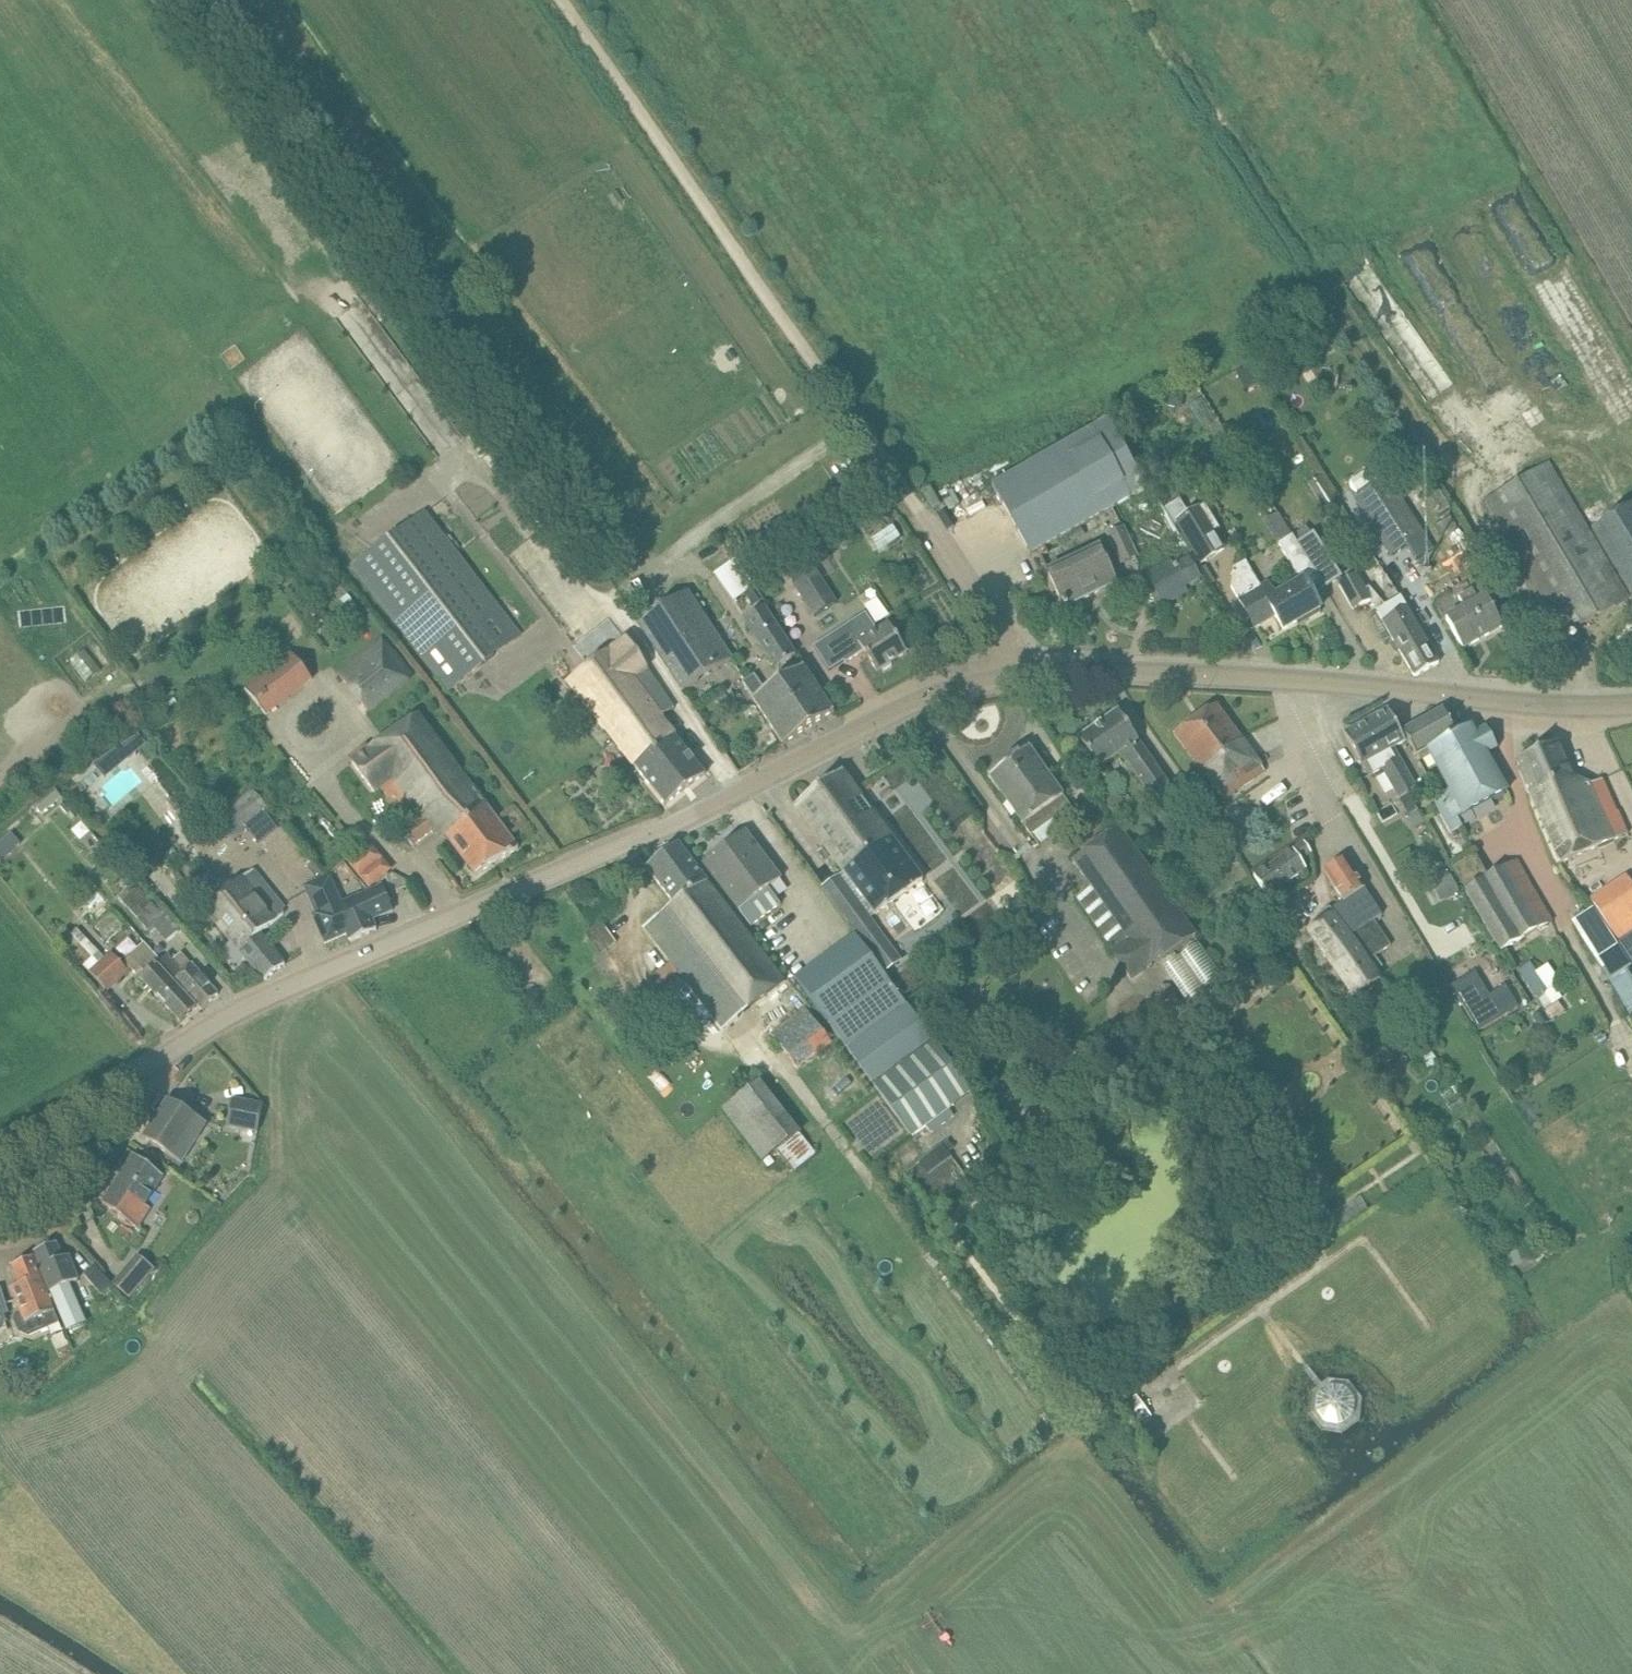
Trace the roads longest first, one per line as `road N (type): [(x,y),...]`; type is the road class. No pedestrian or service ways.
road 1 (tertiary): [(168,1054),(240,1011),(662,827),(917,702),(1016,676)]
road 2 (unclassified): [(1016,676),(990,619),(561,0)]
road 3 (tertiary): [(1293,680),(1553,706),(1631,703)]
road 4 (tertiary): [(1016,676),(1086,670),(1293,680)]
road 5 (residential): [(0,1241),(41,1229),(78,1201),(168,1054)]
road 6 (tertiary): [(0,1152),(168,1054)]
road 7 (residential): [(1293,680),(1316,767),(1233,813)]

